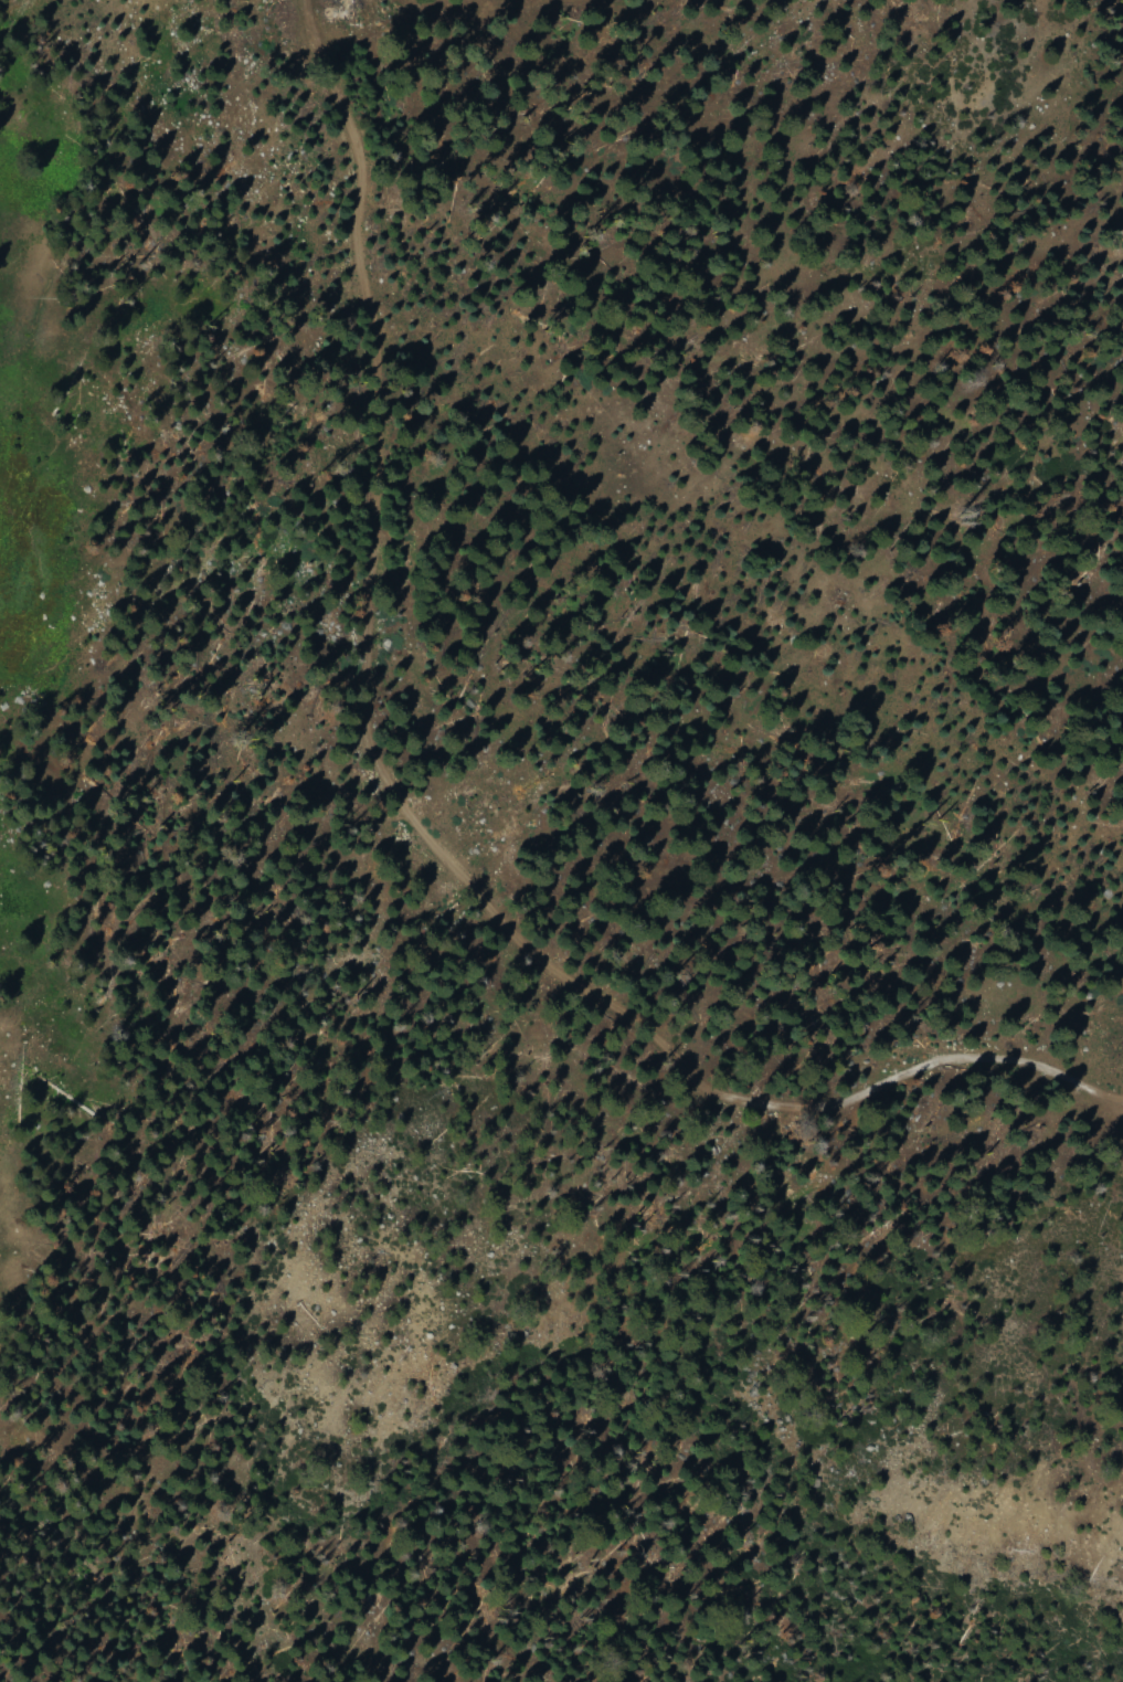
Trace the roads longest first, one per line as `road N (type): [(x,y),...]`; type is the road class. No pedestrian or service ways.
road 1 (track): [(1122,1100),(1063,1067),(1003,1060),(817,1114),(728,1097),(559,976),(427,844),(396,753),(373,741),(373,549),(403,404),(379,85),(342,0)]

